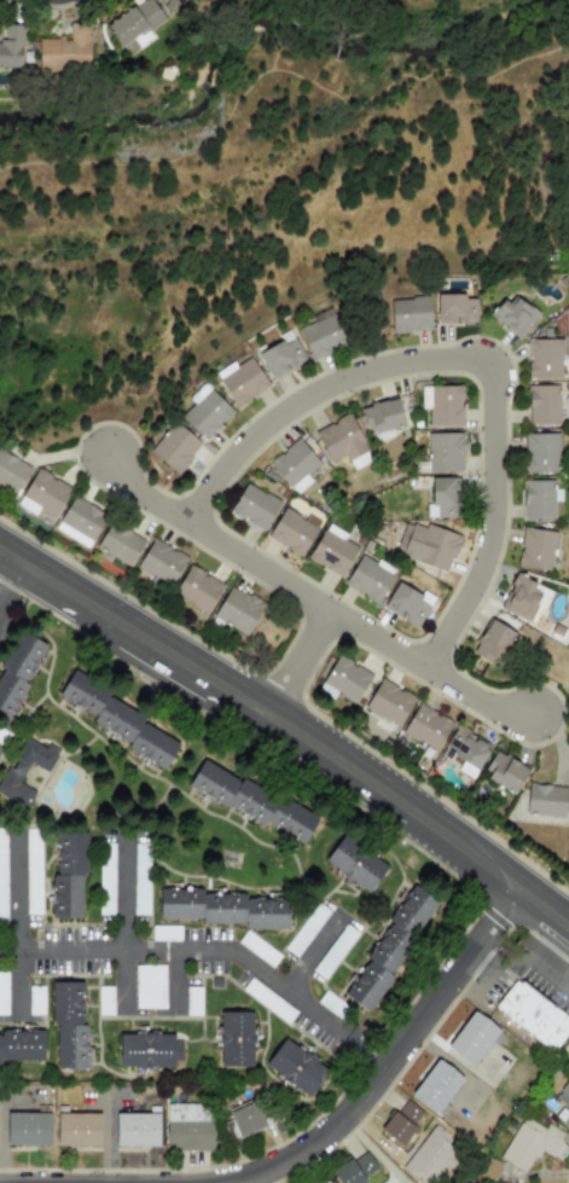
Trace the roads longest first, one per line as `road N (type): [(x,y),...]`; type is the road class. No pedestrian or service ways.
road 1 (residential): [(429,667),(488,552),(495,430),(493,389),(481,369),(432,358),(387,366),(294,405),(231,459),(192,522)]
road 2 (residential): [(218,1182),(285,1160),(346,1115),(517,889)]
road 3 (secondary): [(0,552),(266,714)]
road 4 (secondary): [(266,714),(517,889)]
road 5 (residential): [(192,522),(429,667)]
road 6 (residential): [(266,714),(329,610)]

